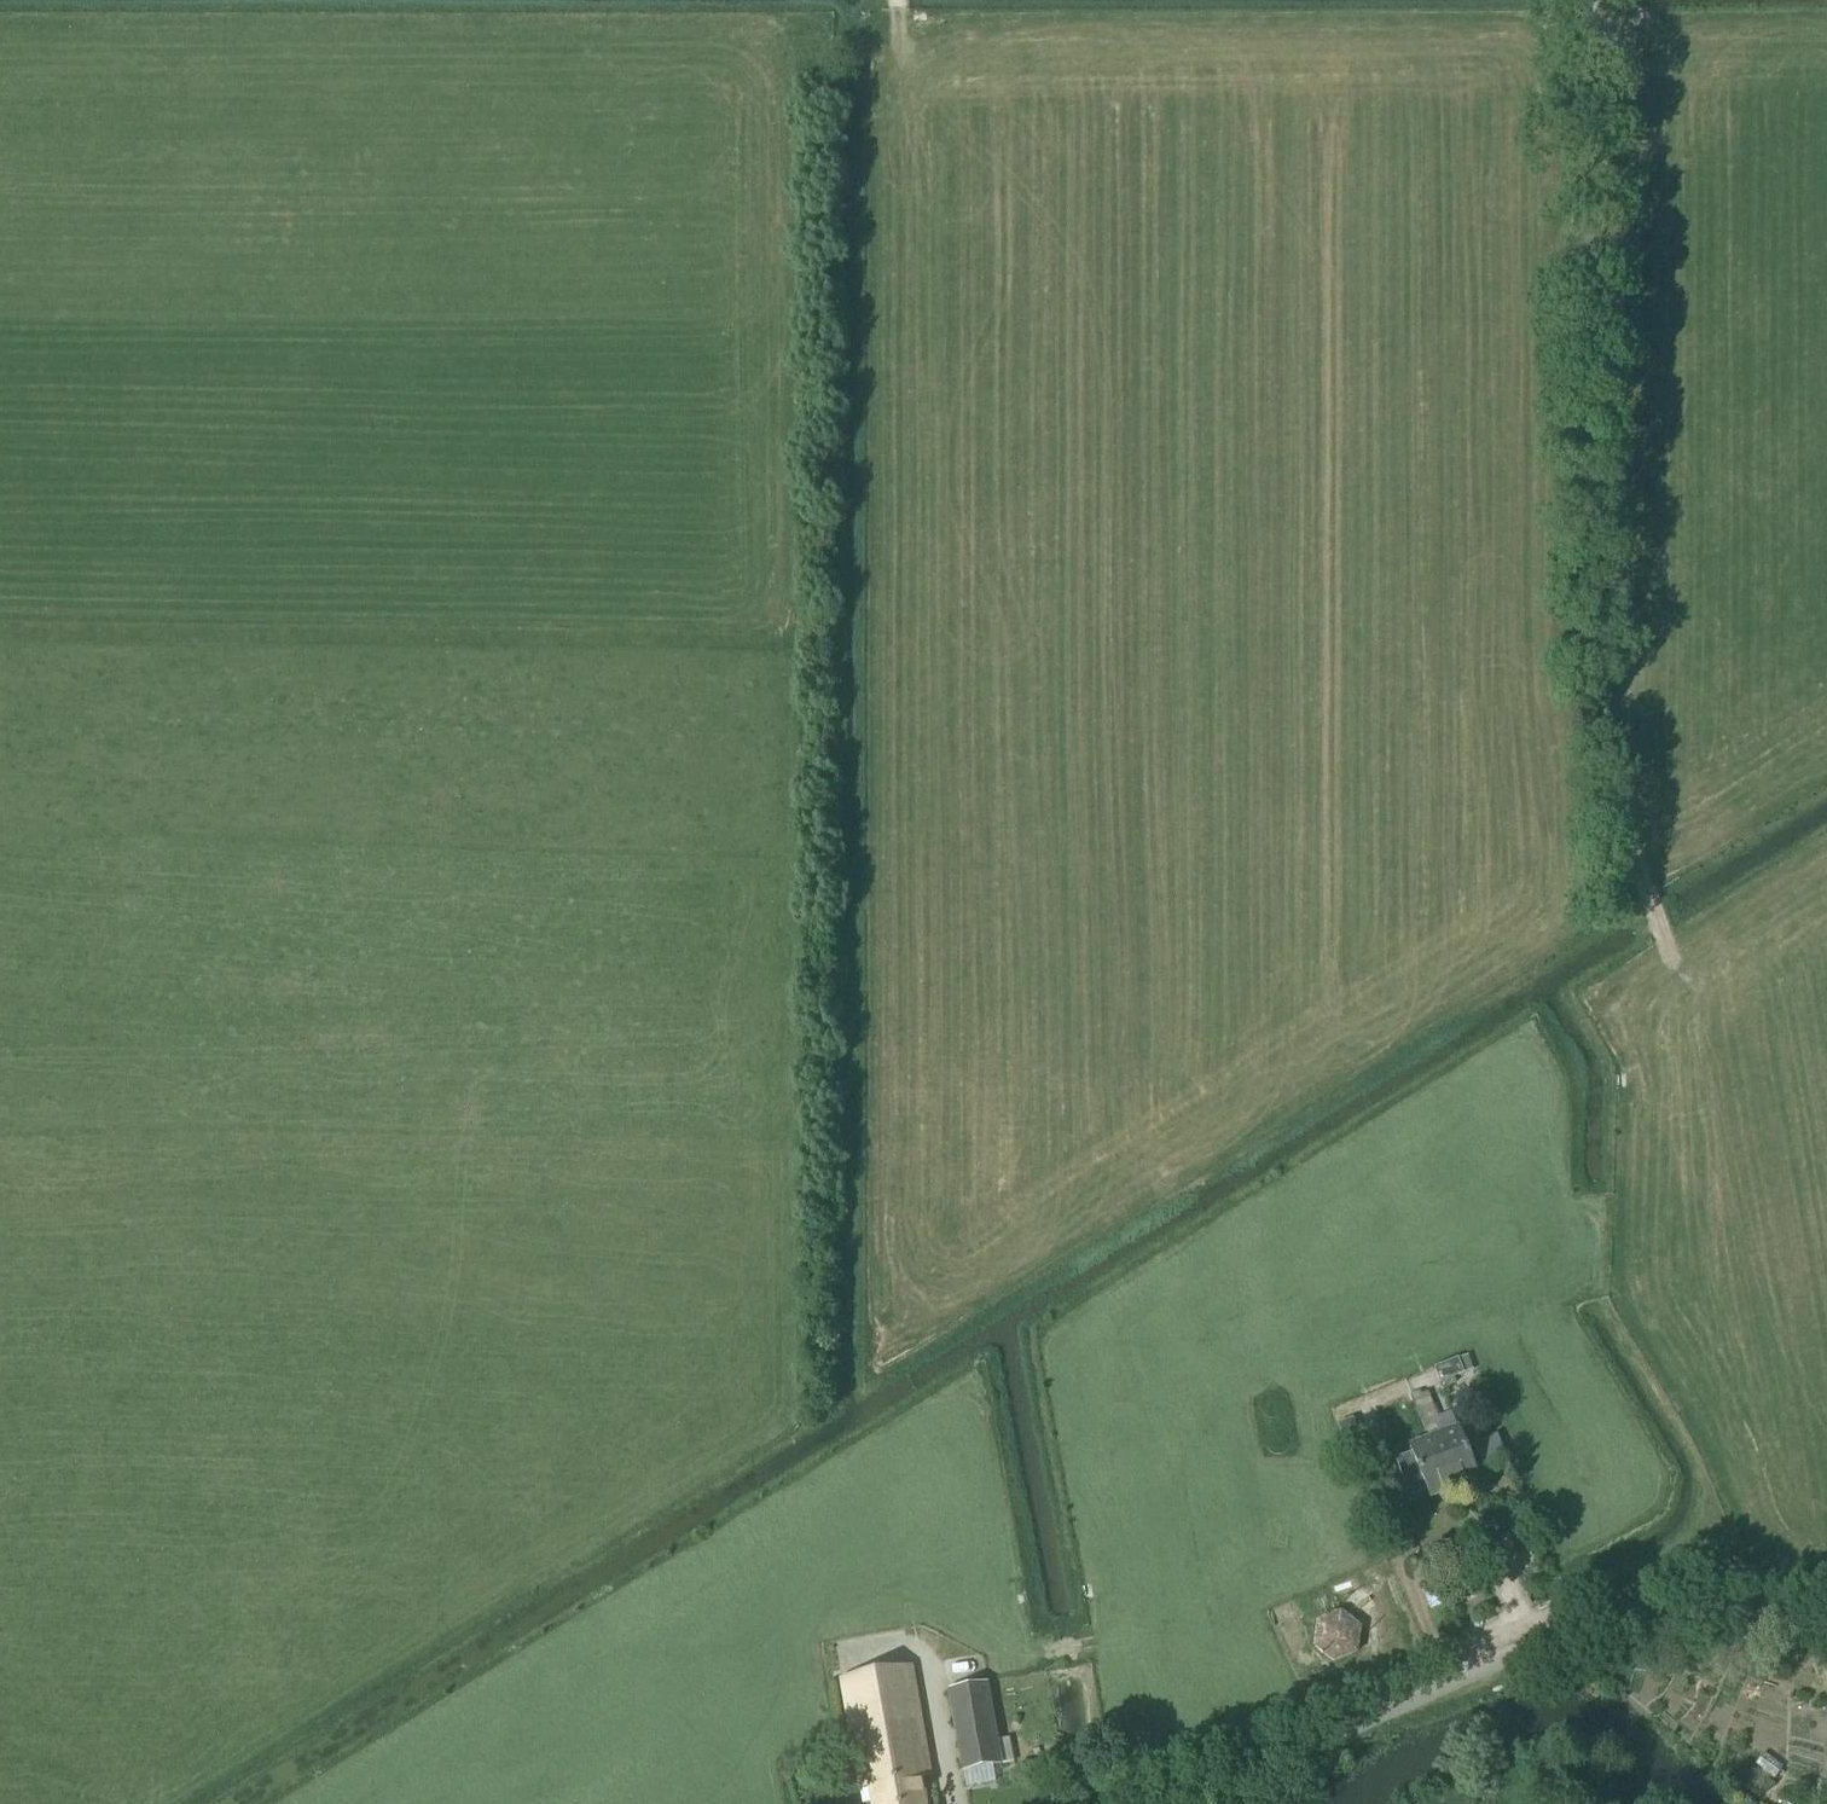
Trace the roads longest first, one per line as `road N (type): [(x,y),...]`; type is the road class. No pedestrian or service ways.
road 1 (unclassified): [(1189,1803),(1552,1640),(1643,1615),(1781,1620),(1826,1636)]

